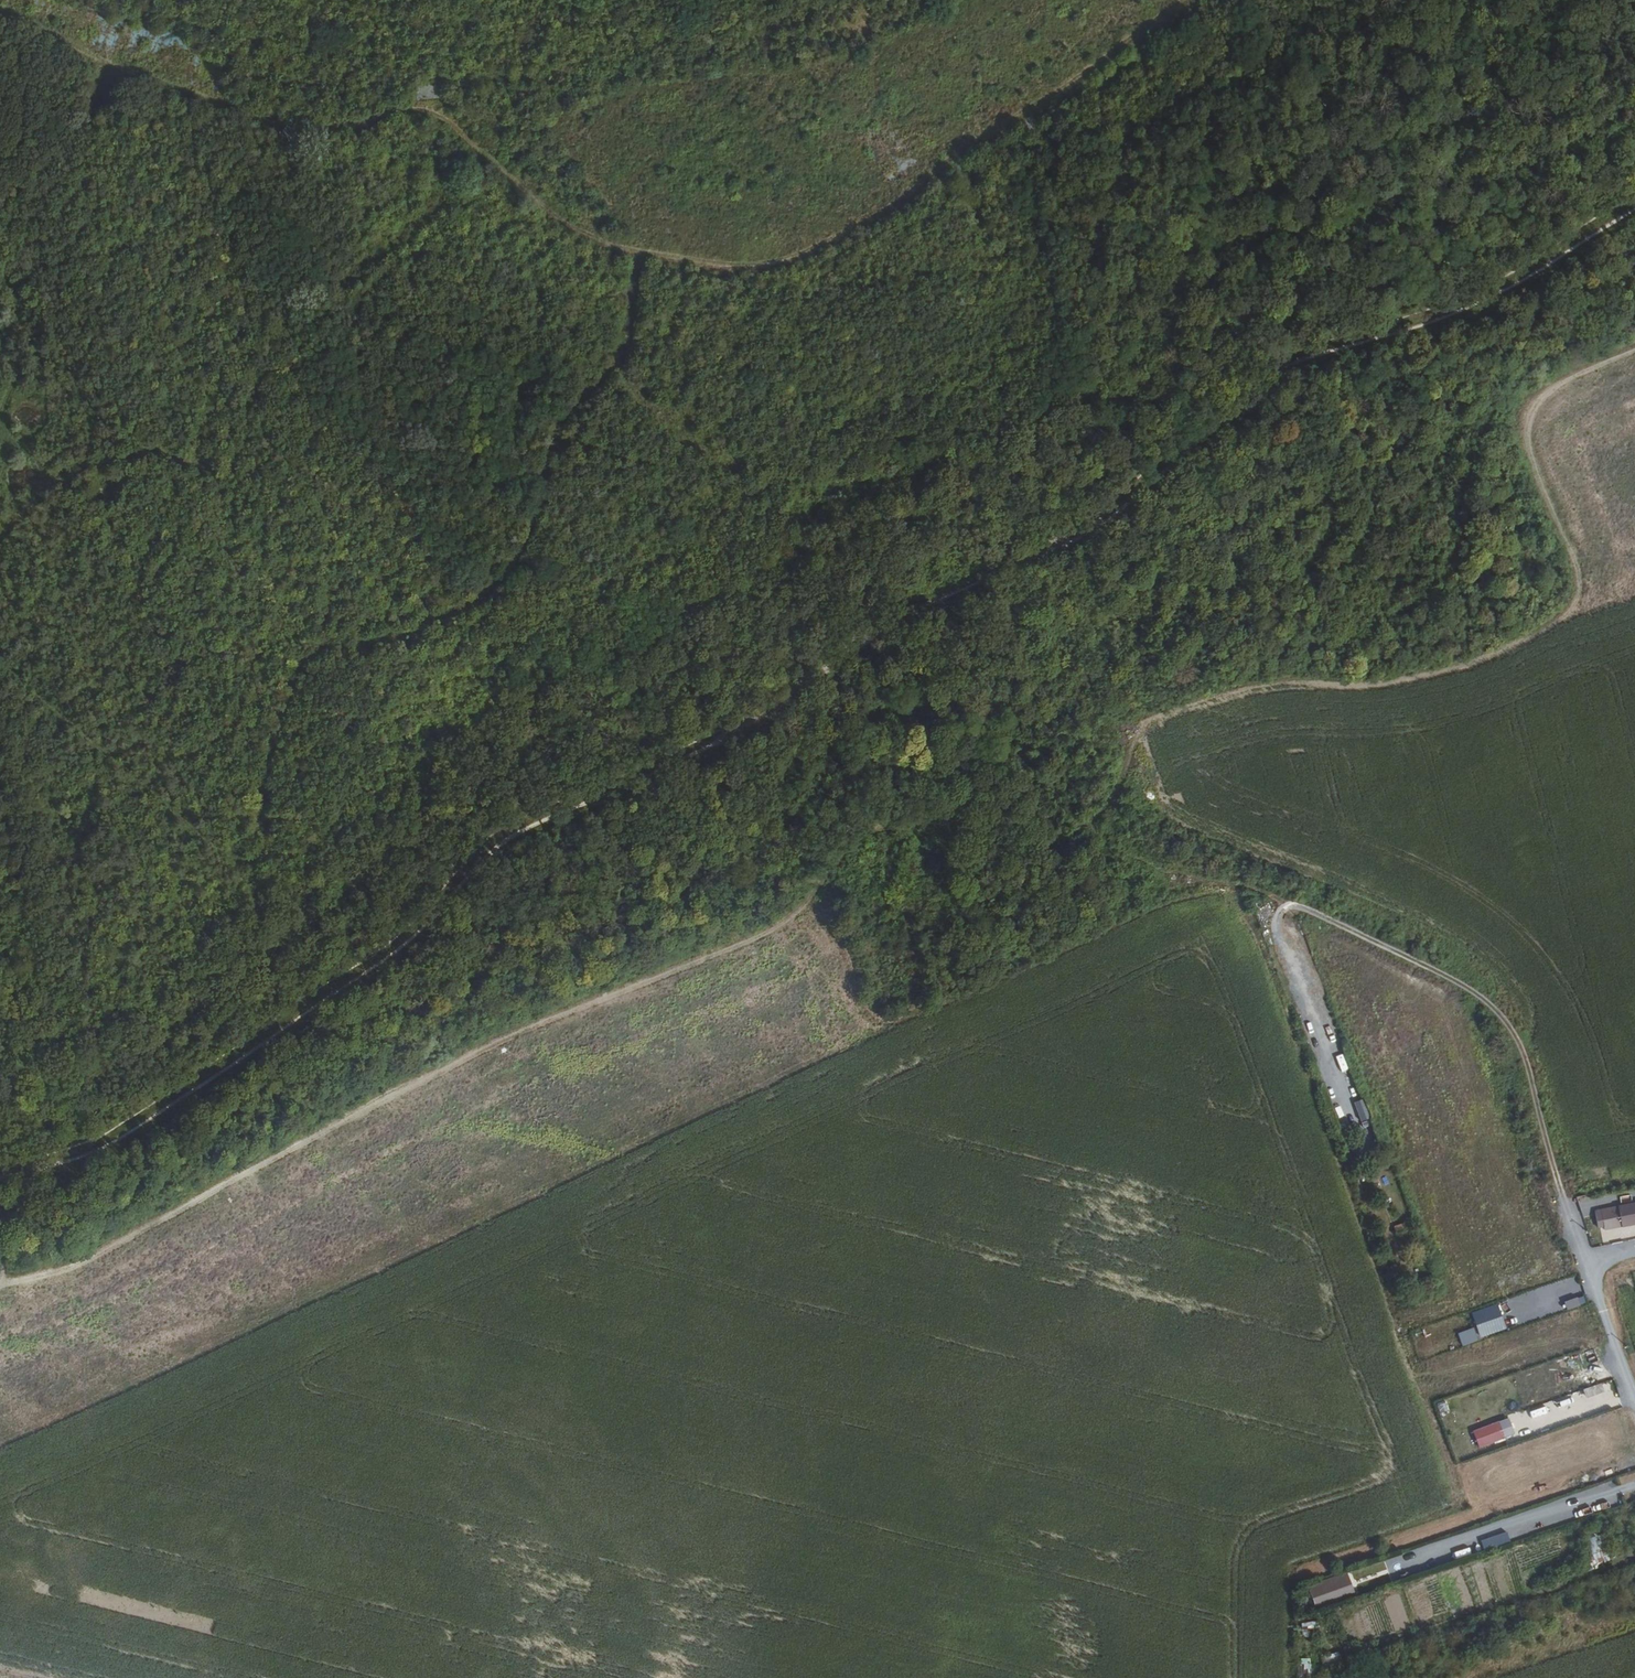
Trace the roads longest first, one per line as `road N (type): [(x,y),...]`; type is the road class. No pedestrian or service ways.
road 1 (track): [(0,20),(58,43),(141,35),(163,48),(203,100),(286,133),(328,133),(403,108),(438,111),(564,225),(598,245),(745,273),(790,264),(902,207),(960,153),(1198,0)]
road 2 (track): [(643,255),(621,362),(558,422),(539,516),(508,572),(476,603),(404,630),(324,646),(302,662),(267,770),(265,853),(249,865),(229,862),(0,656)]

